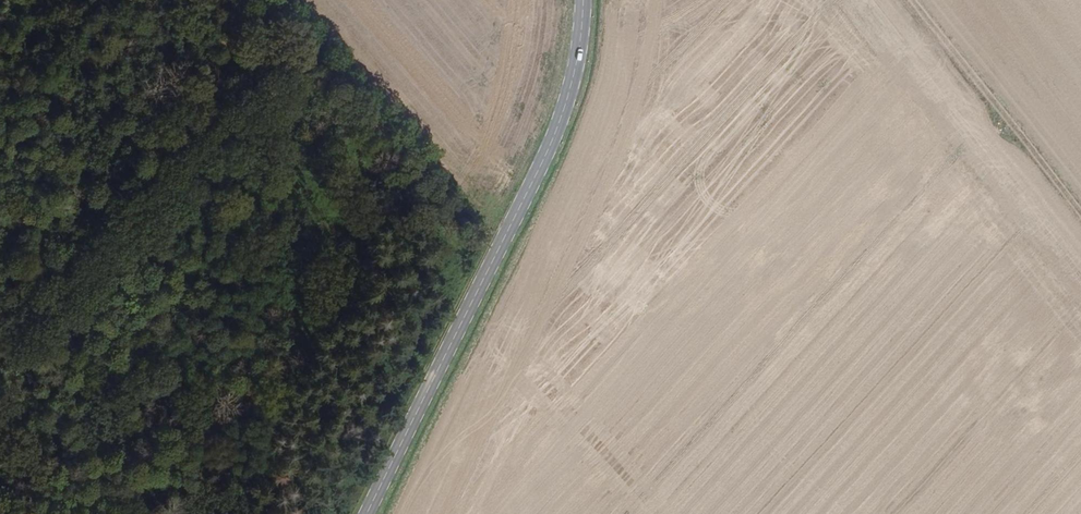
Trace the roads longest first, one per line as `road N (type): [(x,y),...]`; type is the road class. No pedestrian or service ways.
road 1 (secondary): [(368,513),(558,128),(571,91),(582,0)]
road 2 (track): [(911,0),(1080,215)]

